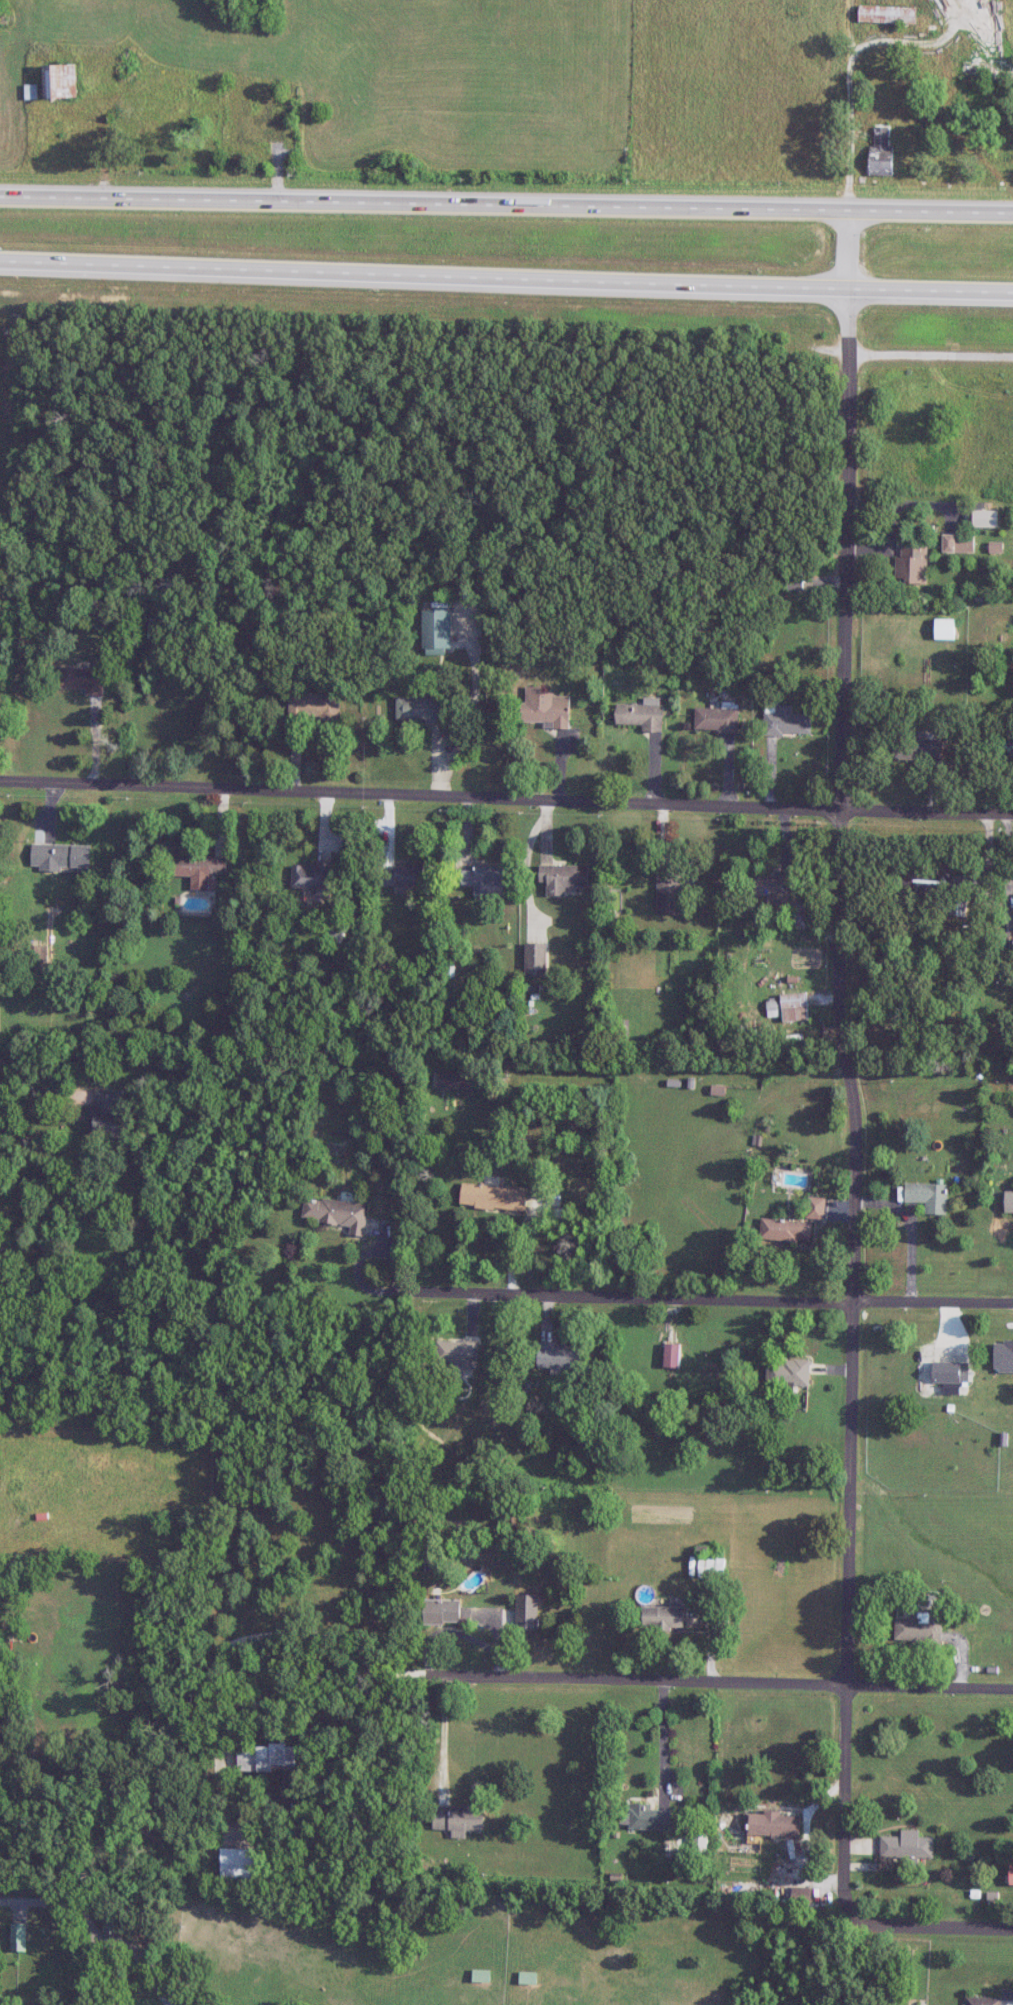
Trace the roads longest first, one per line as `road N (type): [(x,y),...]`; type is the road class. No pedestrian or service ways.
road 1 (residential): [(855,210),(840,808),(854,1300),(840,1917)]
road 2 (residential): [(0,778),(1012,814)]
road 3 (trunk): [(0,262),(1012,297)]
road 4 (trunk): [(1012,213),(0,197)]
road 5 (residential): [(369,1287),(1012,1303)]
road 6 (residential): [(444,1677),(1012,1691)]
road 7 (residential): [(0,1903),(64,1905),(138,1958),(170,2004)]
road 8 (residential): [(840,1917),(1012,1928)]

